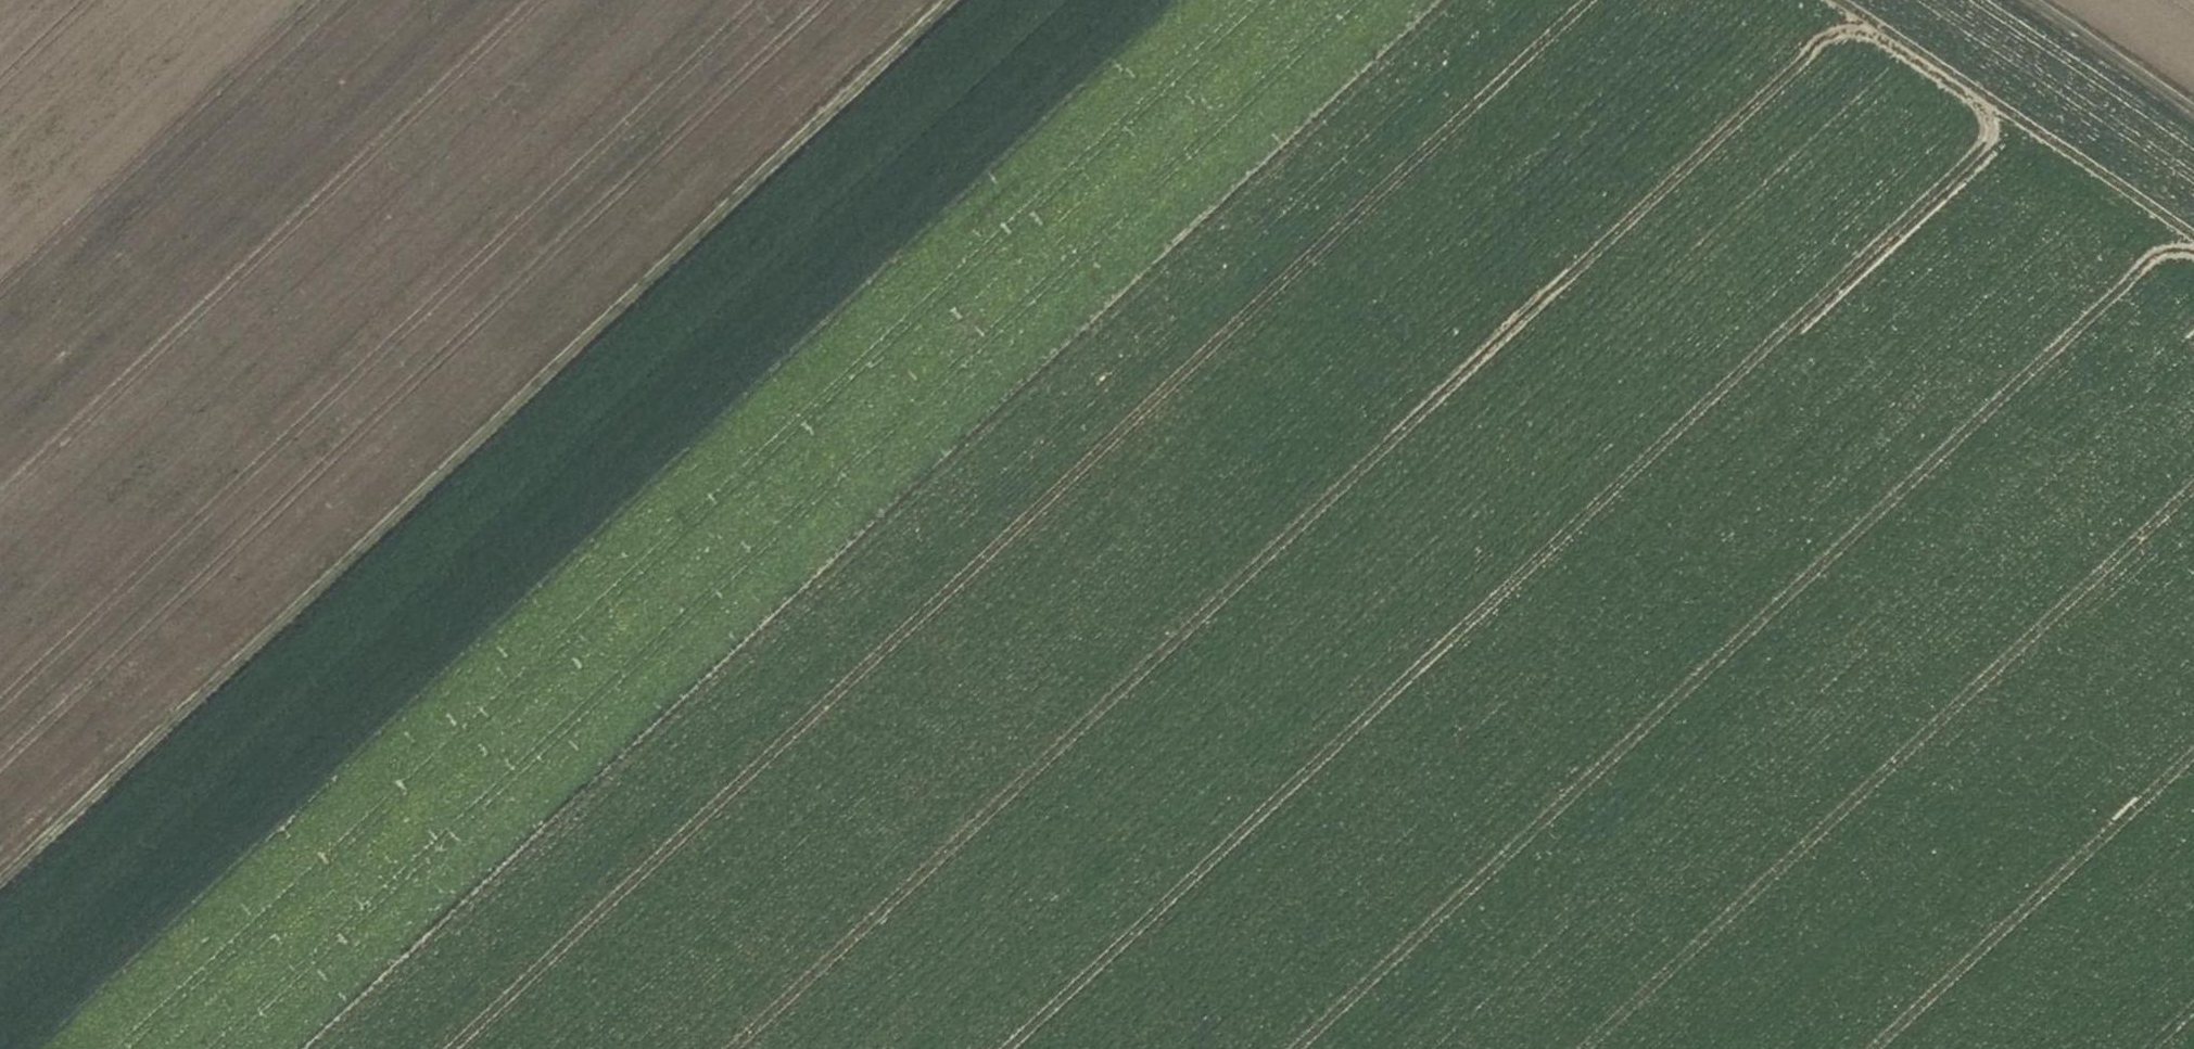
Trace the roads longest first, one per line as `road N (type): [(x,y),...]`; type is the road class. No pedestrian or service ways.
road 1 (track): [(943,0),(0,880)]
road 2 (track): [(2193,116),(2022,0)]

